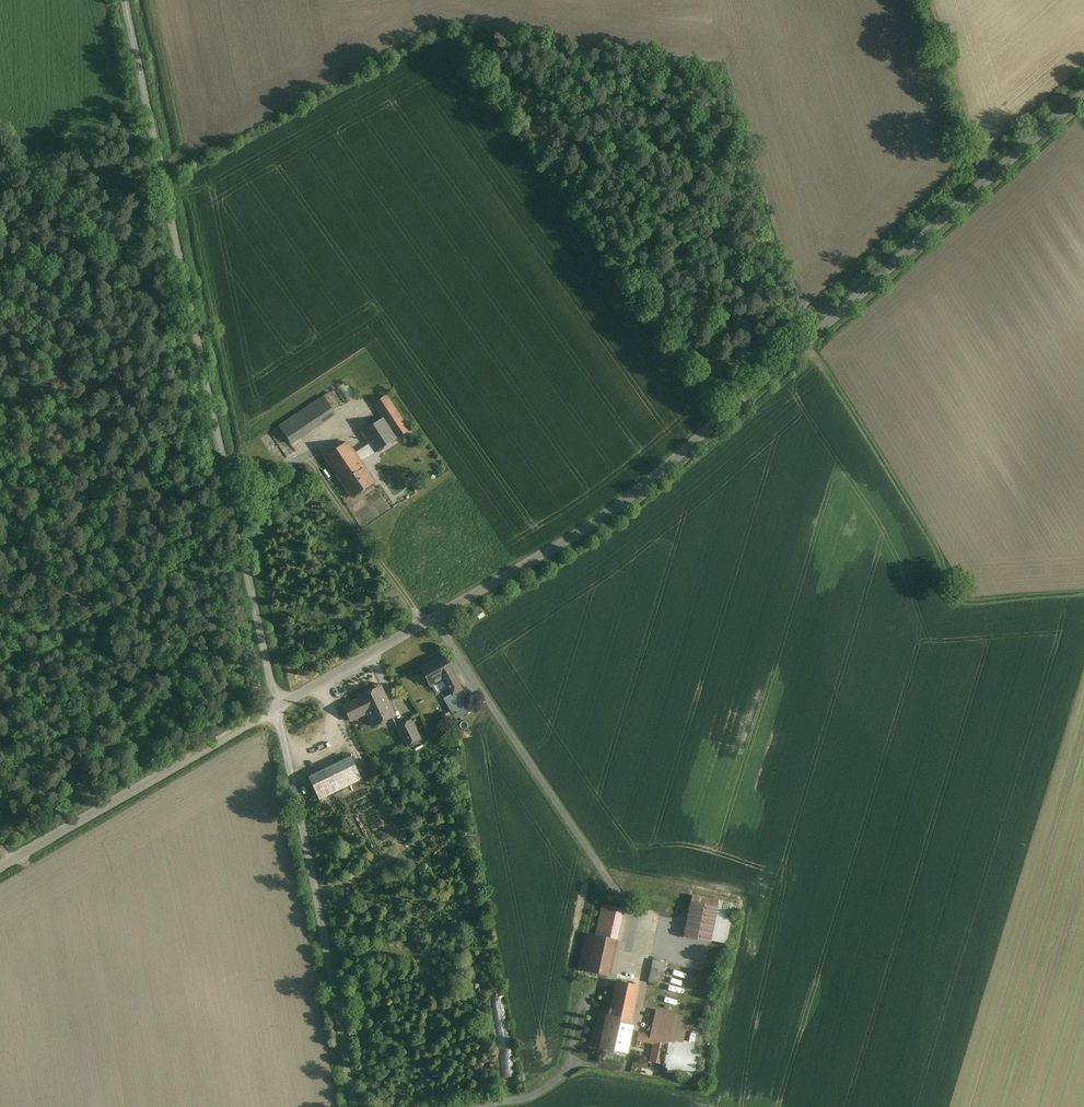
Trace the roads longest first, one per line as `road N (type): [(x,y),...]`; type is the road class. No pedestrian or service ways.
road 1 (unclassified): [(277,708),(559,545),(656,478),(1083,96)]
road 2 (unclassified): [(125,0),(277,708)]
road 3 (track): [(803,347),(821,364),(964,599),(1083,594)]
road 4 (unclassified): [(277,708),(354,1106)]
road 5 (unclassified): [(0,867),(277,708)]

